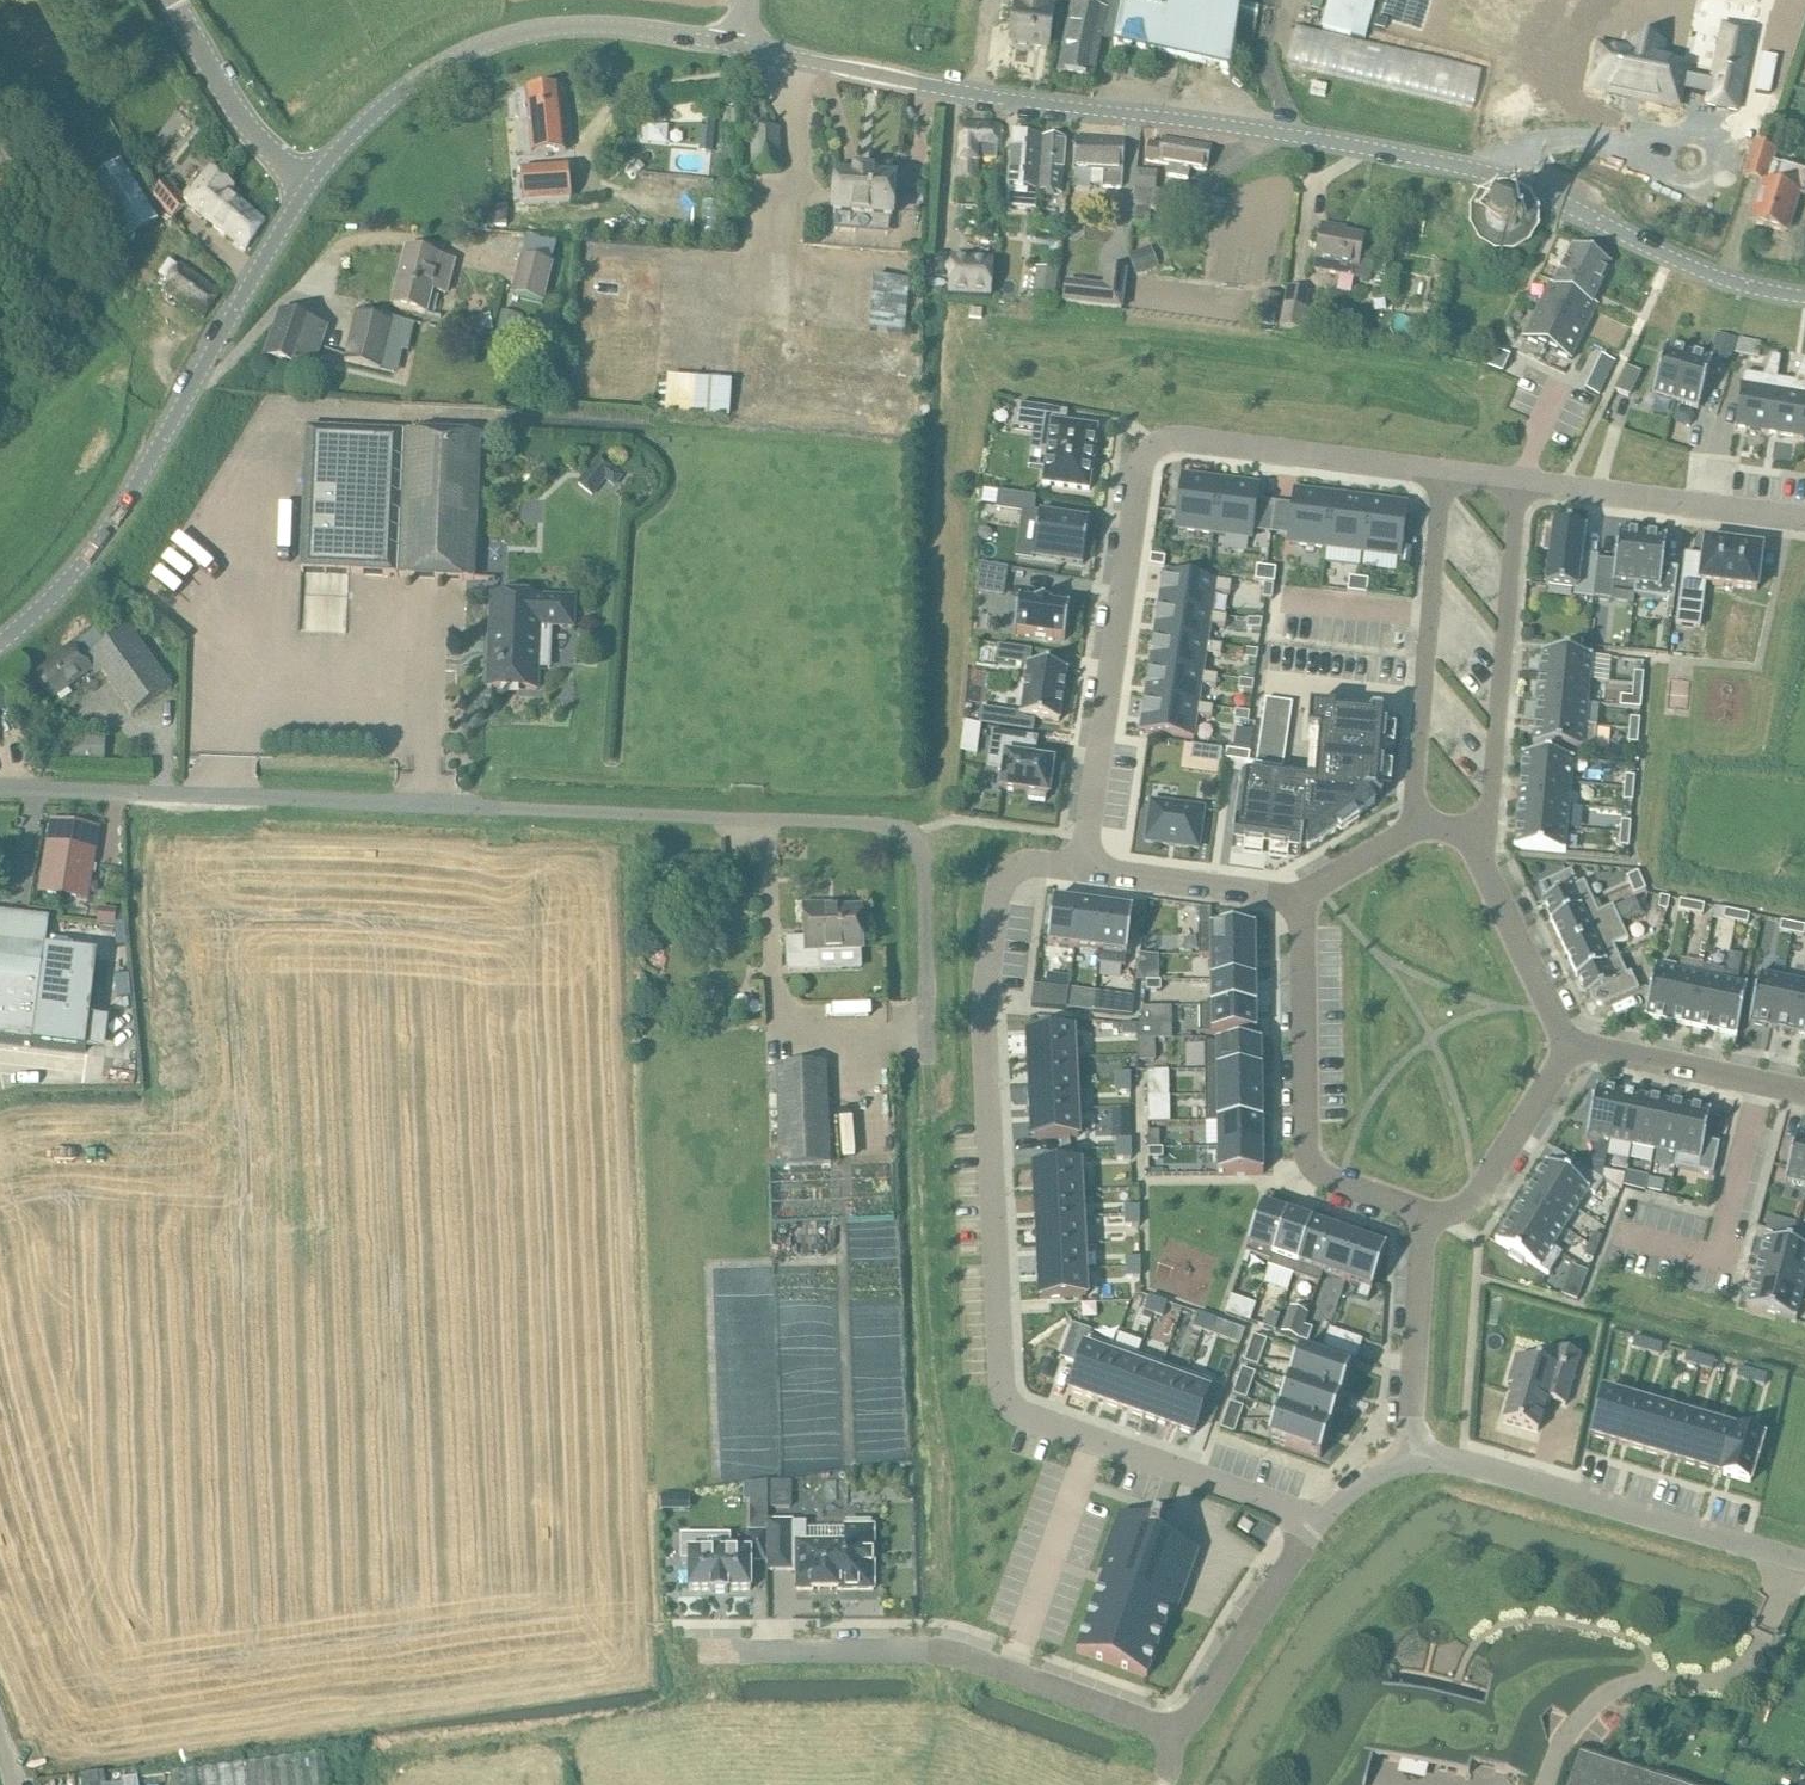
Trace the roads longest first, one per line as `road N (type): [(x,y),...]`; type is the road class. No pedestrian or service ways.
road 1 (unclassified): [(929,1064),(923,828),(0,788)]
road 2 (tertiary): [(1804,295),(1697,269),(1515,180),(1464,166),(1007,98),(745,48)]
road 3 (residential): [(1077,866),(1027,861),(998,888),(983,997),(997,1375),(1026,1414),(1316,1519)]
road 4 (residential): [(1077,866),(1143,466),(1167,443),(1190,442),(1442,474)]
road 5 (tertiary): [(310,182),(82,562),(0,645)]
road 6 (tertiary): [(745,48),(597,24),(505,37),(457,55),(386,103),(310,182)]
road 7 (residential): [(741,1650),(923,1649),(1182,1737)]
road 8 (residential): [(1804,1563),(1463,1461),(1412,1458)]
road 9 (residential): [(1303,901),(1308,1157),(1339,1184),(1426,1215)]
road 10 (residential): [(1476,837),(1491,802),(1519,485)]
road 11 (residential): [(1416,824),(1442,474)]
road 12 (residential): [(1761,1078),(1718,1259),(1610,1233)]
road 13 (residential): [(1519,485),(1804,517)]
road 14 (residential): [(1316,1519),(1182,1737)]
road 15 (residential): [(1412,1458),(1426,1215)]
road 16 (residential): [(1426,1215),(1465,1208),(1570,1039)]
road 17 (unclassified): [(173,0),(230,101),(310,182)]
road 18 (residential): [(1303,901),(1077,866)]
road 19 (residential): [(1570,1039),(1476,837)]
road 20 (residential): [(1761,1078),(1570,1039)]
road 21 (residential): [(1416,824),(1317,884),(1303,901)]

